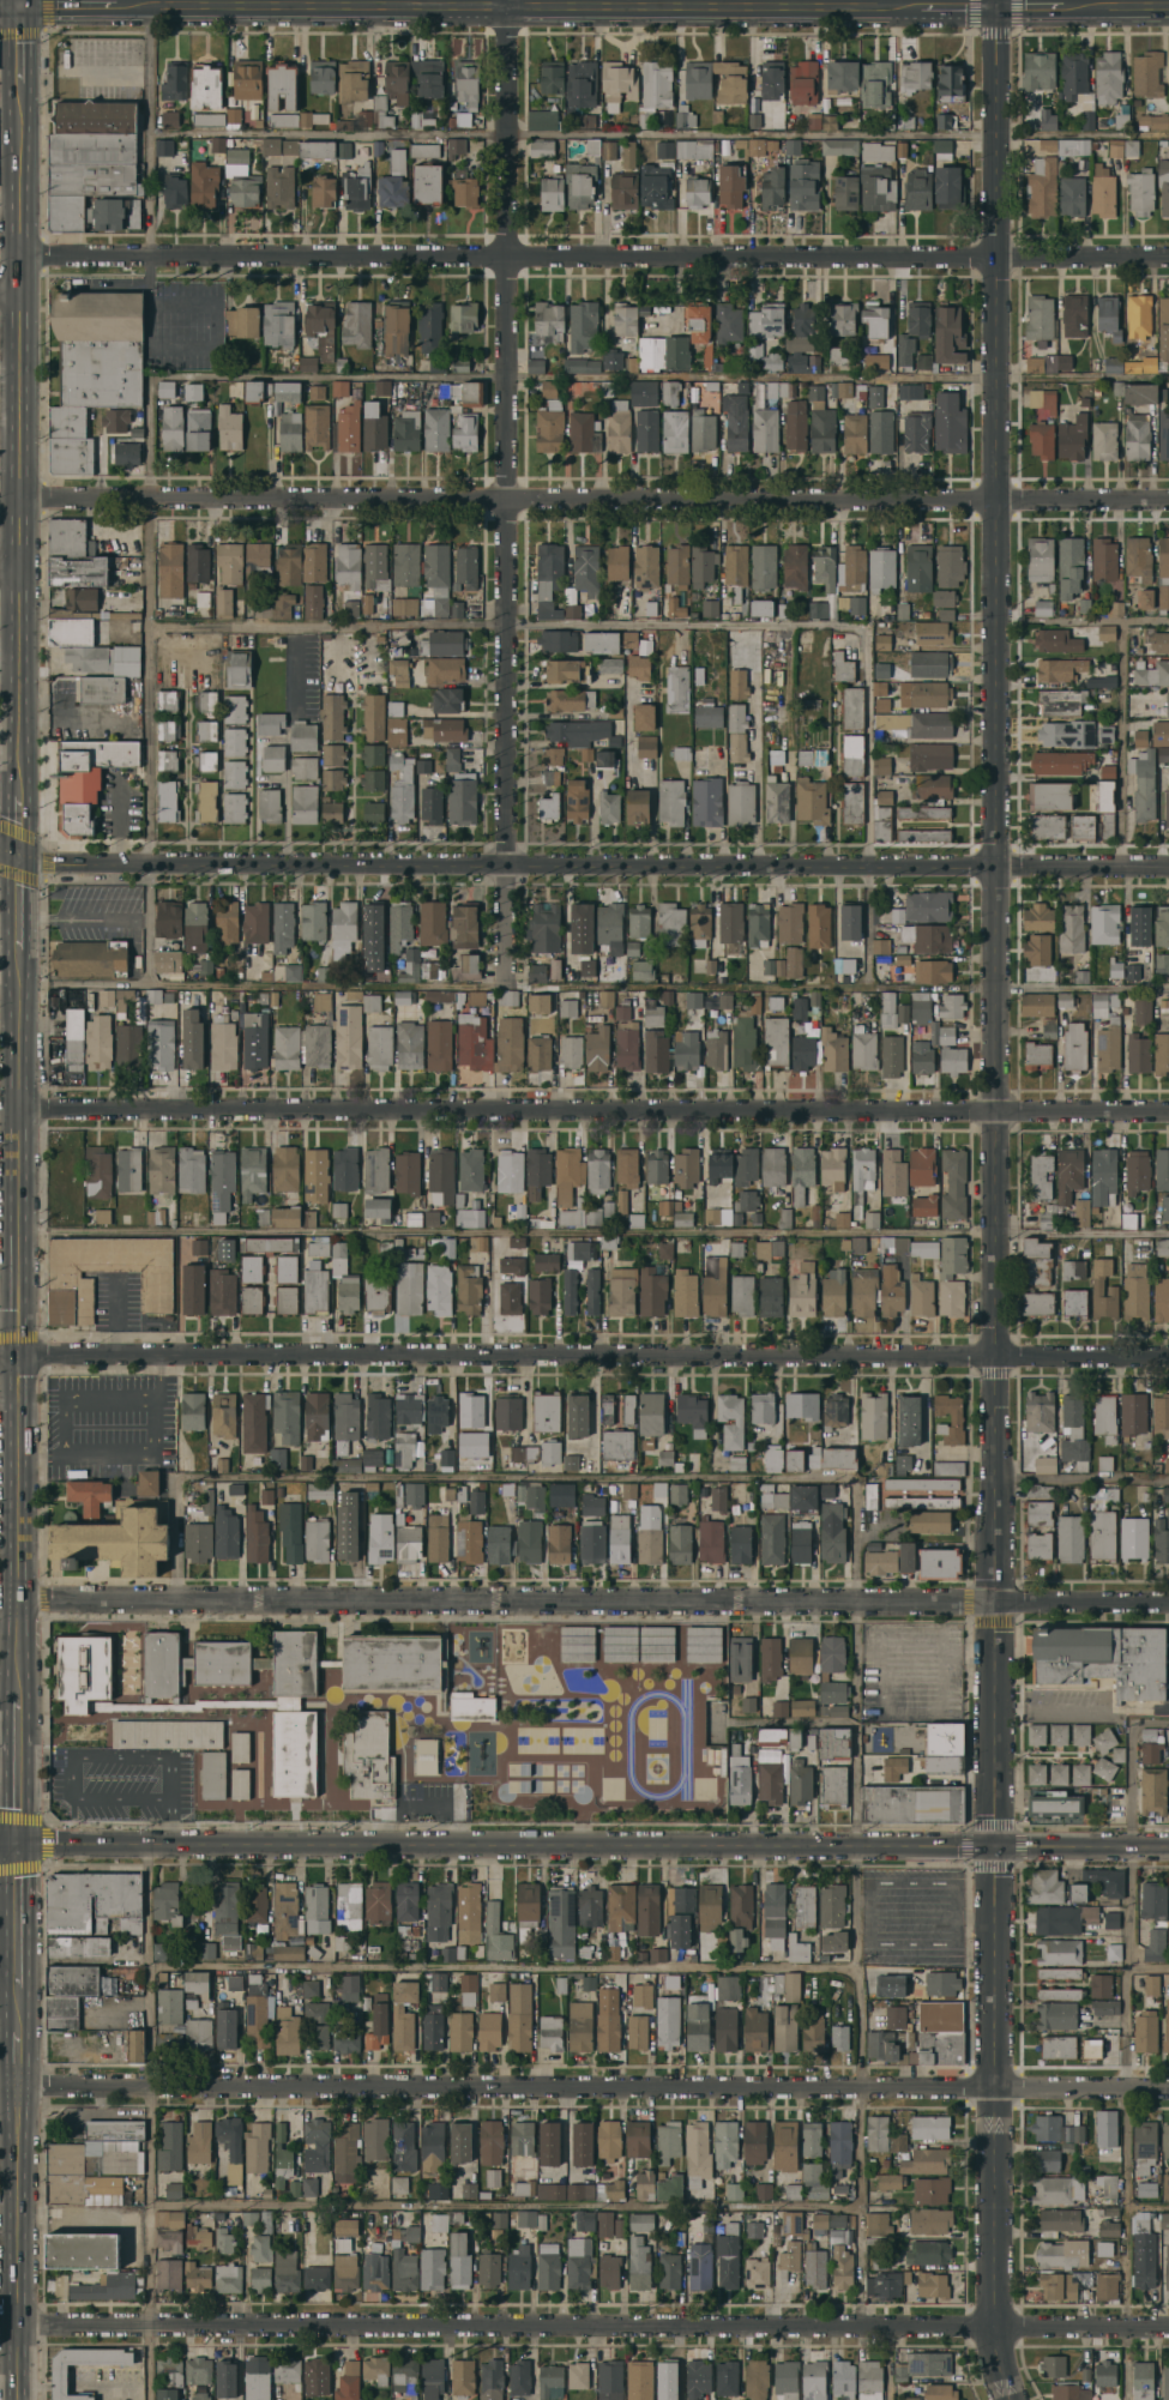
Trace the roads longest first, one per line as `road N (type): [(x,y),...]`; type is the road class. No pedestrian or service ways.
road 1 (tertiary): [(993,0),(995,1844)]
road 2 (tertiary): [(1168,864),(150,861),(0,849)]
road 3 (residential): [(1168,1356),(0,1358)]
road 4 (residential): [(1168,2091),(16,2093)]
road 5 (residential): [(1168,1598),(16,1599)]
road 6 (residential): [(1168,2327),(17,2322)]
road 7 (residential): [(1168,1116),(17,1112)]
road 8 (residential): [(1168,499),(20,498)]
road 9 (residential): [(1168,250),(22,248)]
road 10 (residential): [(507,0),(505,985)]
road 11 (tertiary): [(20,1847),(995,1844)]
road 12 (primary): [(19,948),(18,1700)]
road 13 (primary): [(22,86),(20,796)]
road 14 (tertiary): [(995,1844),(995,2326),(1013,2399)]
road 15 (tertiary): [(910,1),(597,2)]
road 16 (tertiary): [(427,4),(116,5)]
road 17 (primary): [(16,2093),(17,2399)]
road 18 (tertiary): [(1168,1844),(995,1844)]
road 19 (primary): [(18,1700),(20,1847)]
road 20 (primary): [(20,1847),(18,1986)]

